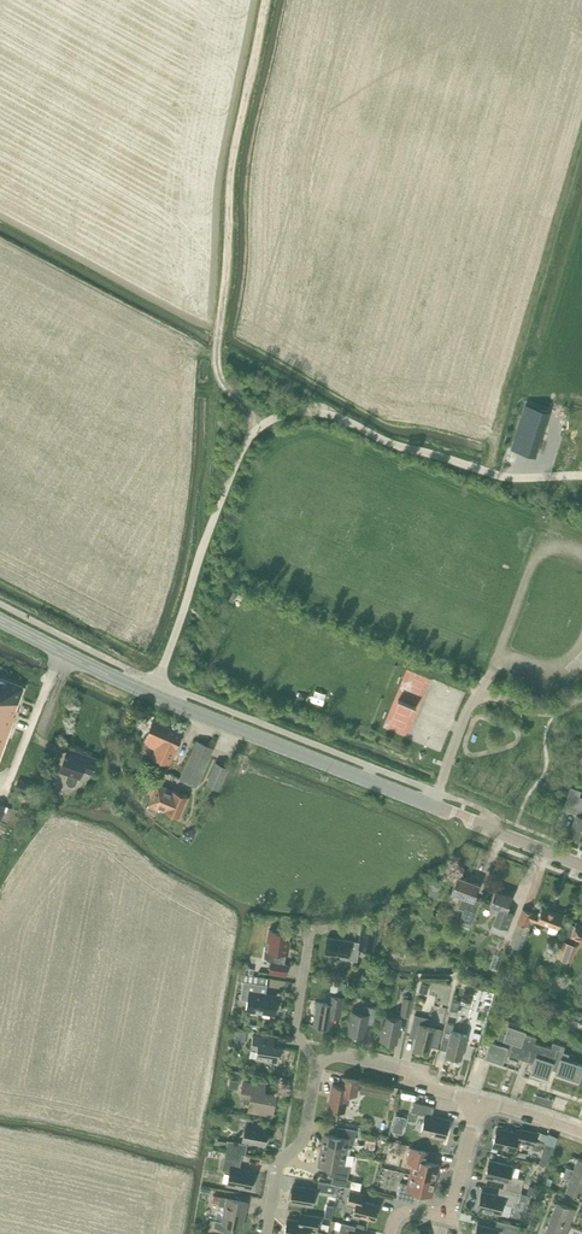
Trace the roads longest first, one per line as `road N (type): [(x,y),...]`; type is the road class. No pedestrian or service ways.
road 1 (unclassified): [(581,475),(501,475),(403,447),(334,415),(276,416),(243,446),(152,693)]
road 2 (secondary): [(152,693),(581,865)]
road 3 (track): [(256,429),(255,413),(223,379),(218,345),(232,174),(266,0)]
road 4 (residential): [(389,1233),(405,1211),(449,1218),(478,1101)]
road 5 (residential): [(266,1233),(276,1170),(303,1137),(318,1065)]
road 6 (residential): [(318,1065),(346,1056),(425,1075),(434,1090),(478,1101)]
road 7 (secondary): [(0,619),(152,693)]
road 8 (residential): [(318,1065),(295,1028),(311,929)]

